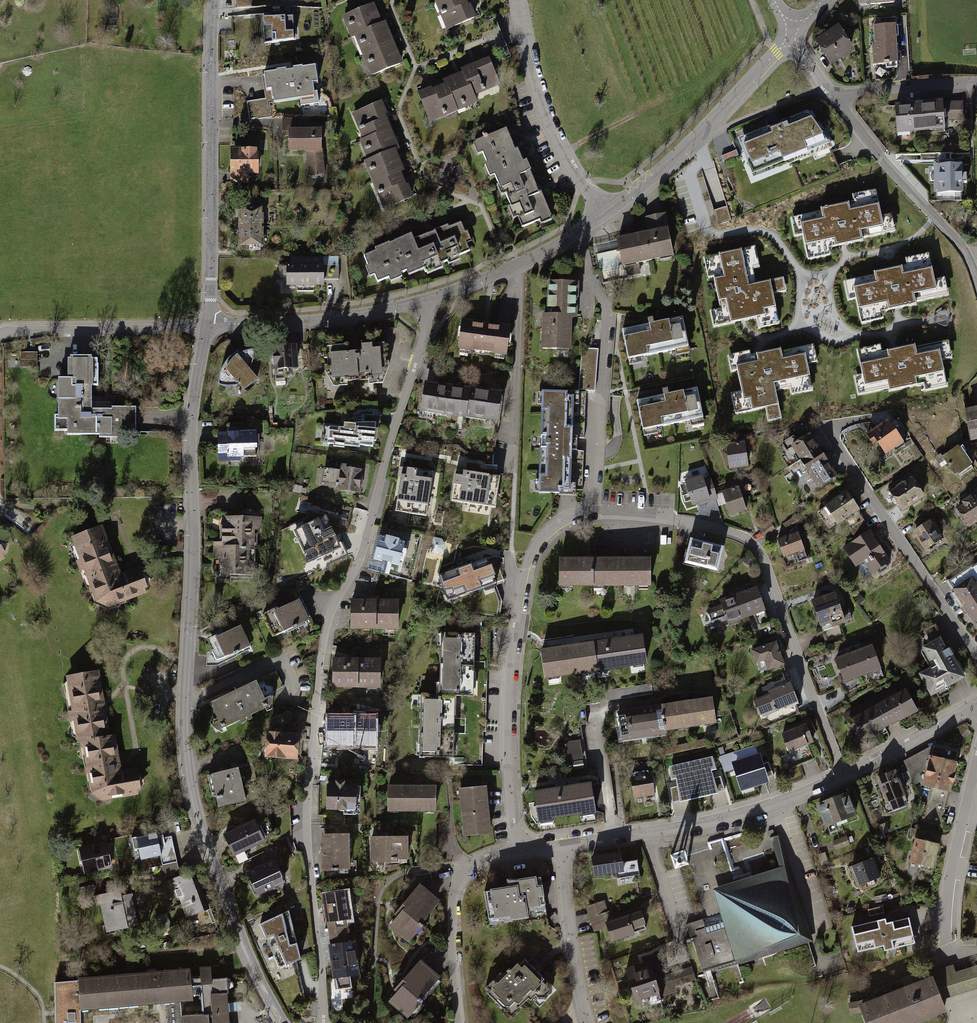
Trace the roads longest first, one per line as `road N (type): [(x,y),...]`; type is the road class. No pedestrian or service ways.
road 1 (residential): [(519,851),(511,709),(522,604),(547,540),(586,520),(698,529),(759,554),(844,776)]
road 2 (residential): [(426,300),(427,325),(334,654),(321,732),(312,810),(324,1022)]
road 3 (residential): [(207,329),(191,427),(184,736),(202,831),(285,1022)]
road 4 (residential): [(214,0),(207,329)]
road 5 (residential): [(844,776),(722,820),(562,847)]
road 6 (residential): [(827,430),(976,658)]
road 7 (residential): [(792,36),(676,161),(604,216)]
road 8 (residential): [(518,0),(547,116),(604,216)]
road 9 (residential): [(976,272),(968,248),(833,97)]
road 10 (residential): [(426,300),(336,318),(207,329)]
road 11 (residential): [(207,329),(0,336)]
road 12 (residential): [(513,469),(516,266)]
road 13 (residential): [(976,763),(949,893),(945,960)]
road 14 (residential): [(562,847),(589,1022)]
road 15 (residential): [(463,1022),(454,905),(463,867)]
road 16 (residential): [(976,704),(844,776)]
road 17 (residential): [(833,97),(976,84)]

